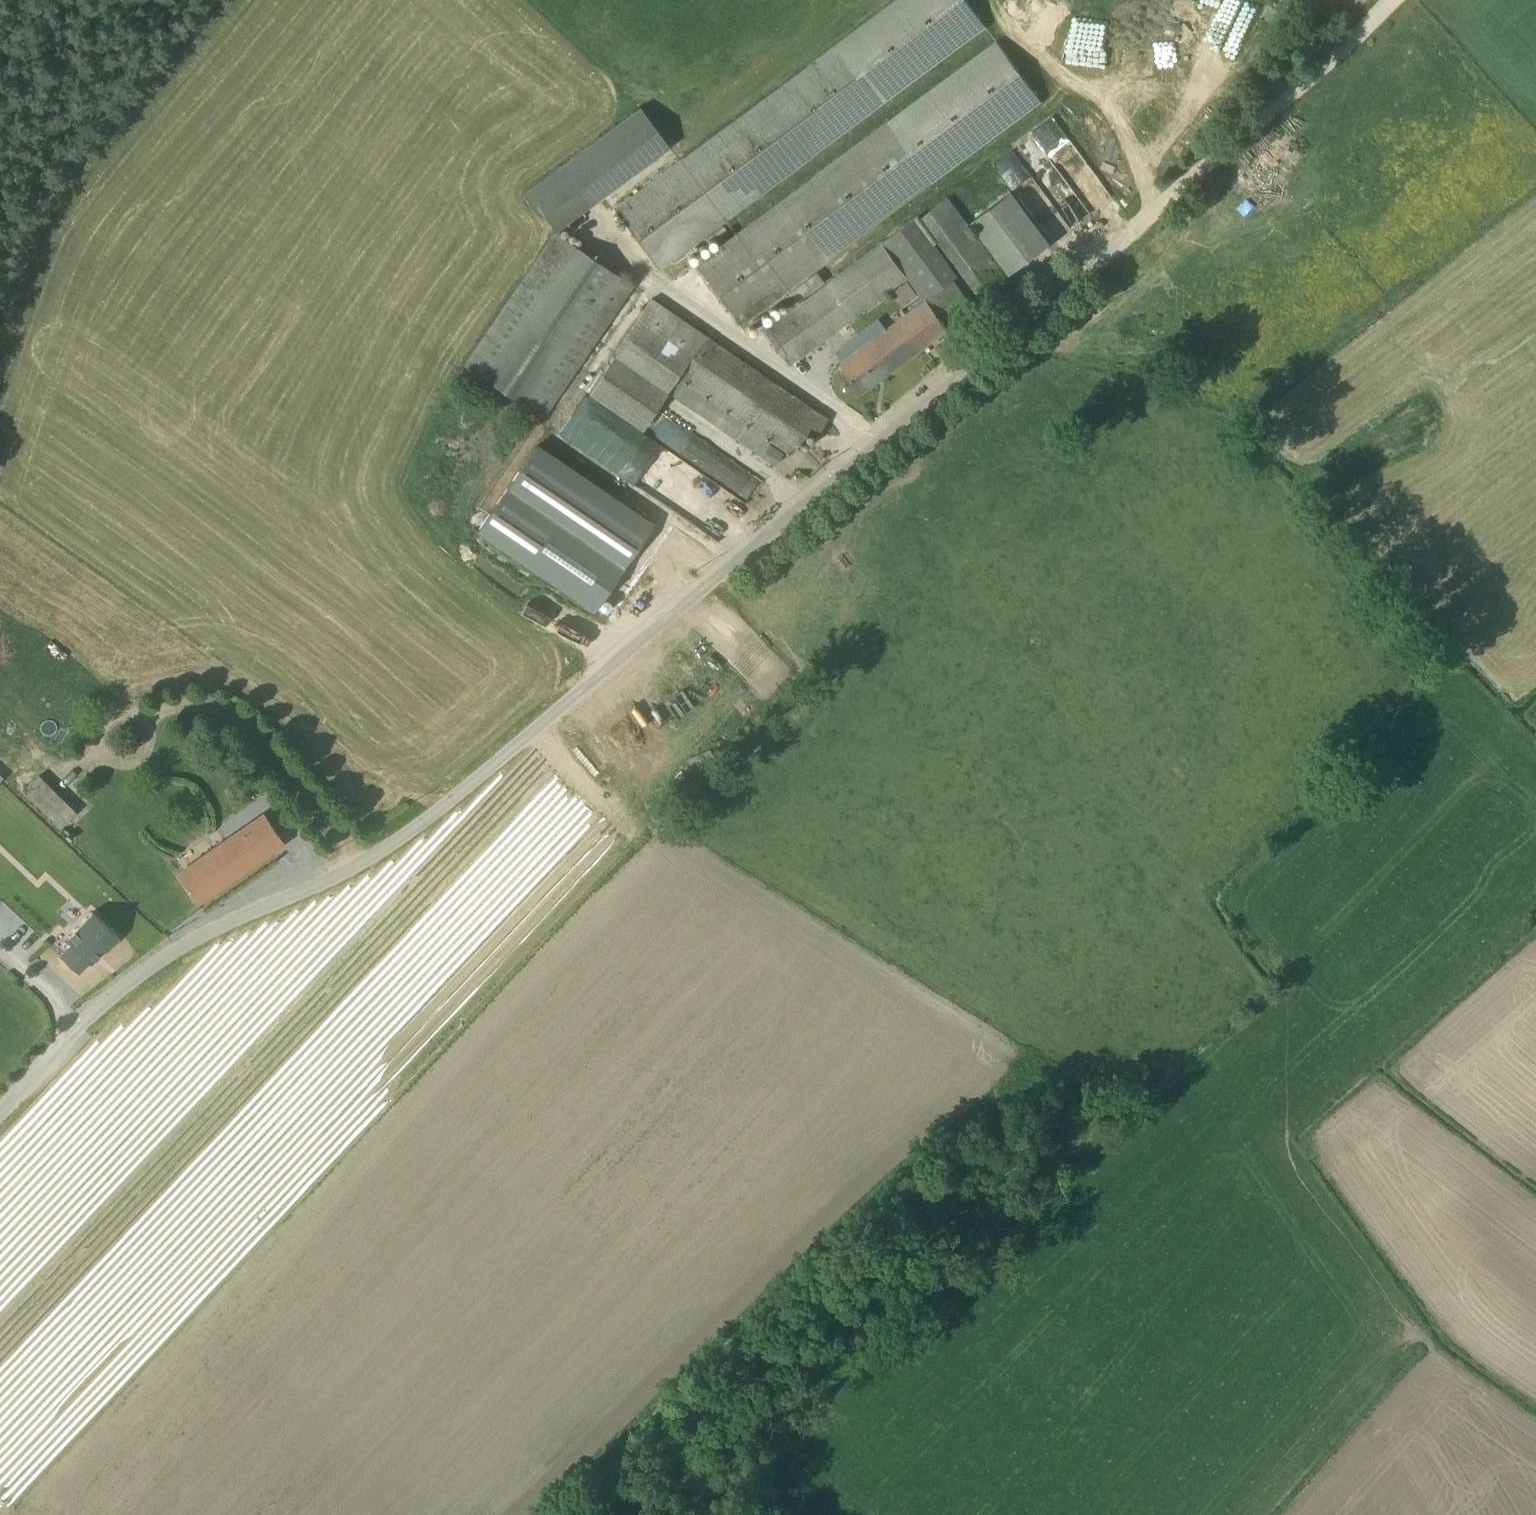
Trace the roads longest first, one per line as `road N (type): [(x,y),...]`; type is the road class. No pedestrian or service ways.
road 1 (unclassified): [(0,1112),(58,1043),(132,982),(213,929),(337,880),(429,816),(1393,0)]

